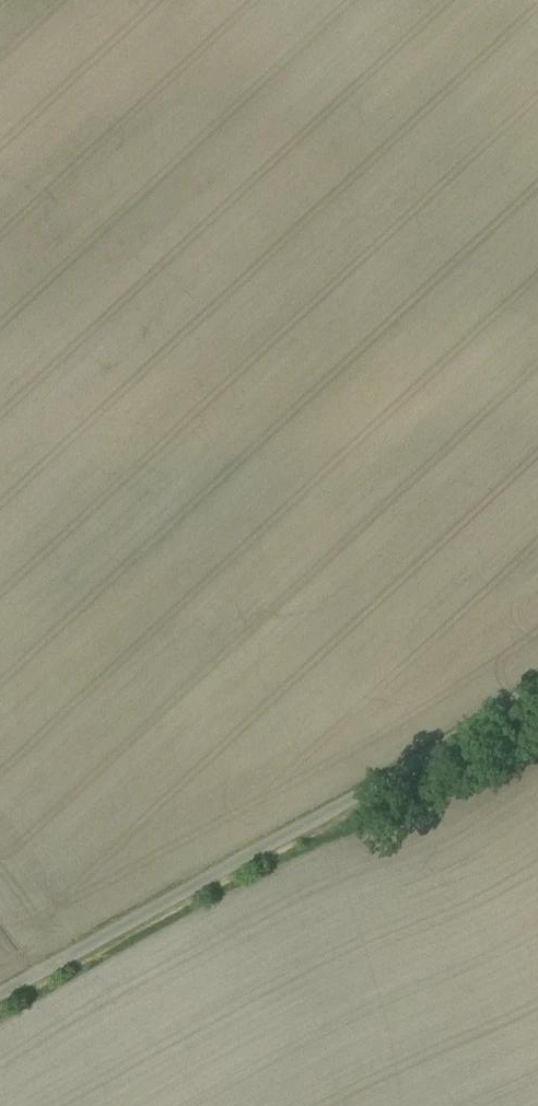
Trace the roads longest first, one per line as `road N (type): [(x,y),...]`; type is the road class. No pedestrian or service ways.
road 1 (unclassified): [(0,983),(537,660)]

